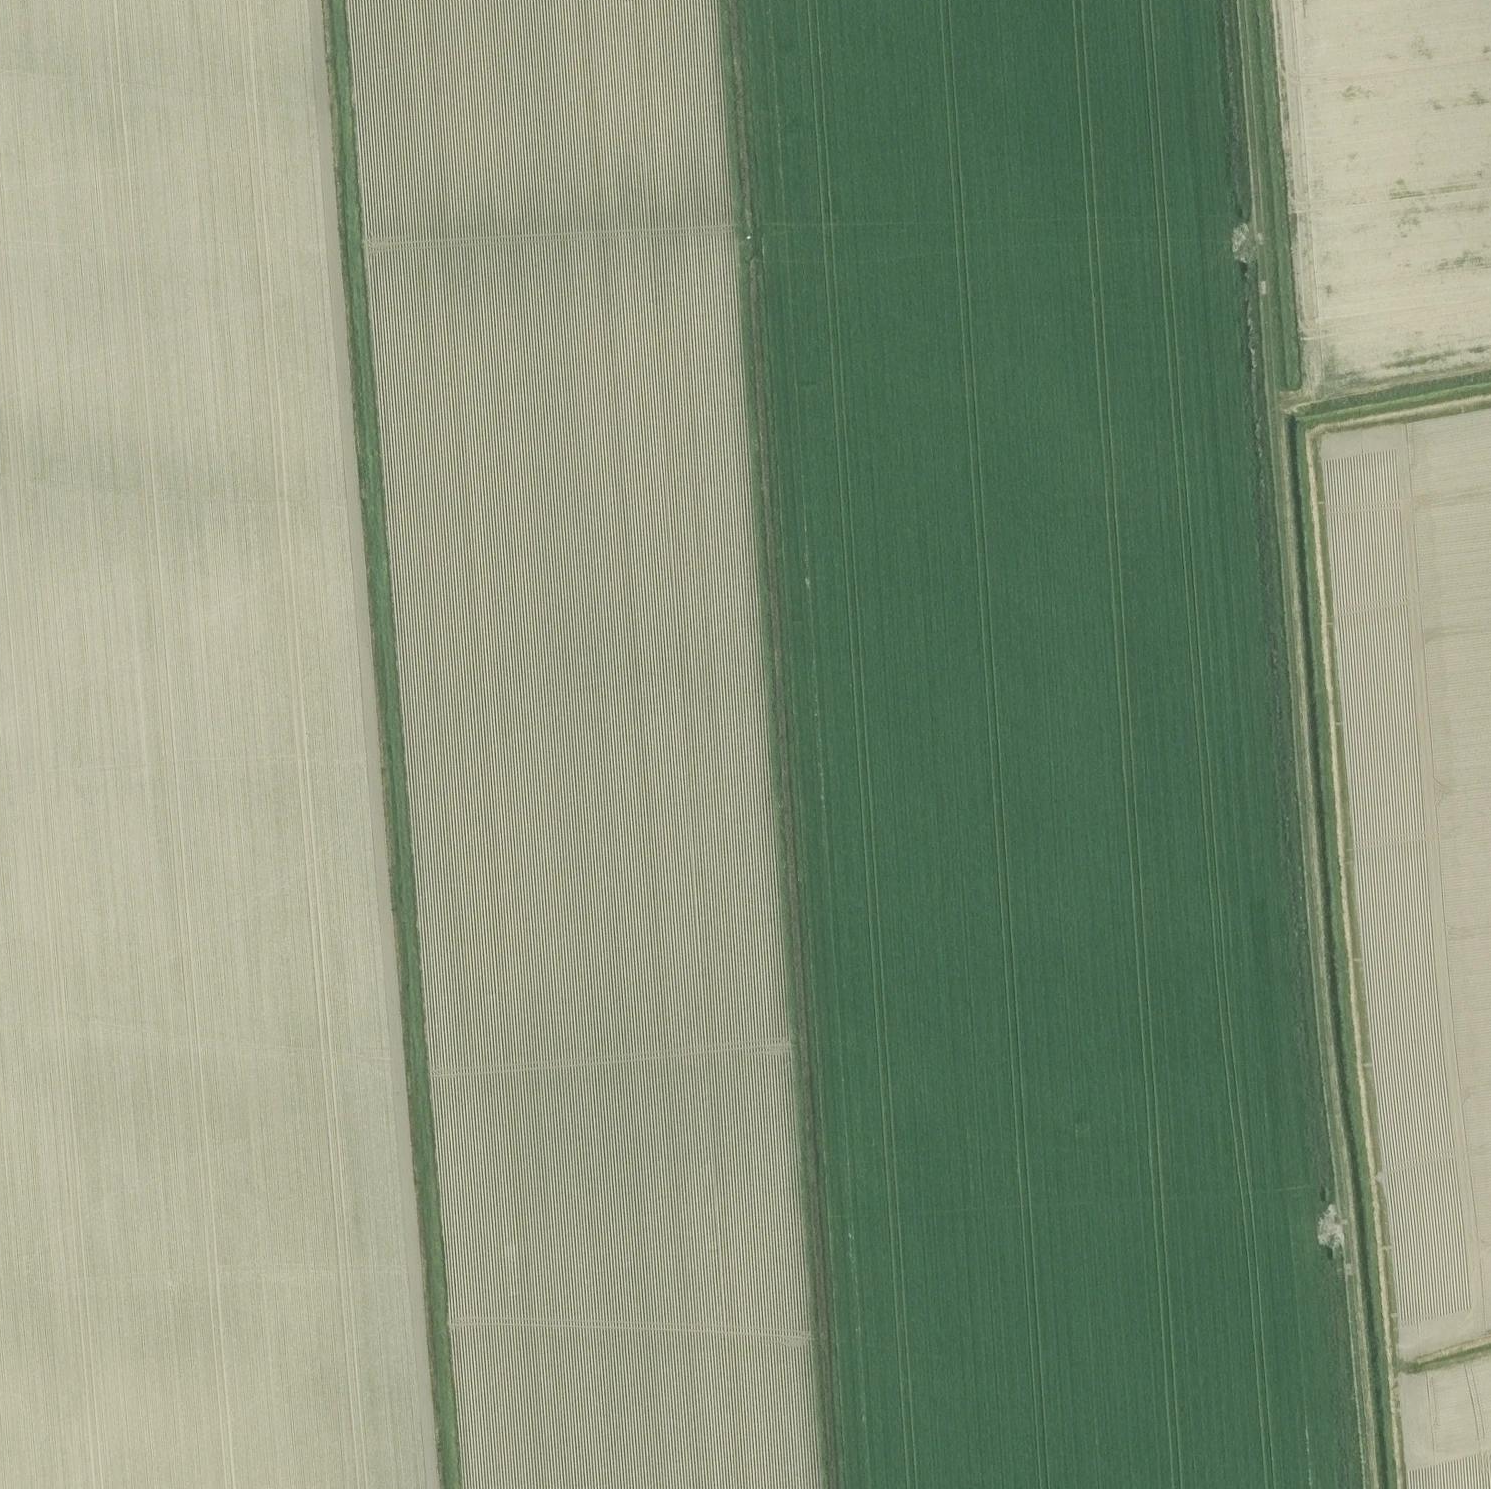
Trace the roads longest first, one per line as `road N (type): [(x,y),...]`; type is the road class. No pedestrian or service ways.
road 1 (track): [(1359,1488),(1239,0)]

